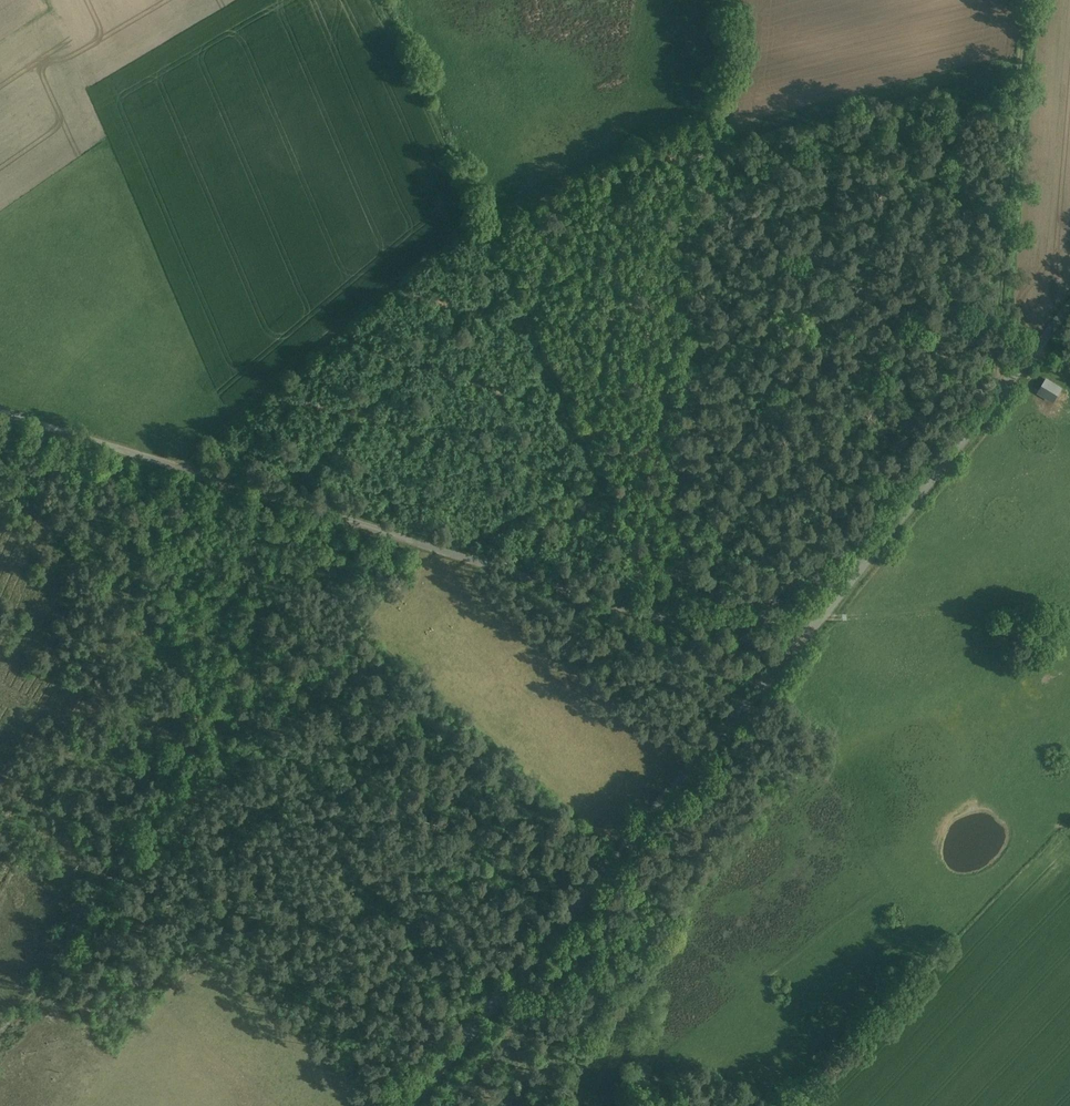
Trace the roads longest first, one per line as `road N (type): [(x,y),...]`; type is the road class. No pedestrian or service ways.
road 1 (unclassified): [(0,405),(615,608),(677,620),(757,619),(804,633)]
road 2 (unclassified): [(408,1105),(804,633)]
road 3 (unclassified): [(804,633),(1069,303)]
road 4 (track): [(169,457),(482,232)]
road 5 (track): [(1005,384),(1038,0)]
road 6 (track): [(1069,605),(821,612)]

